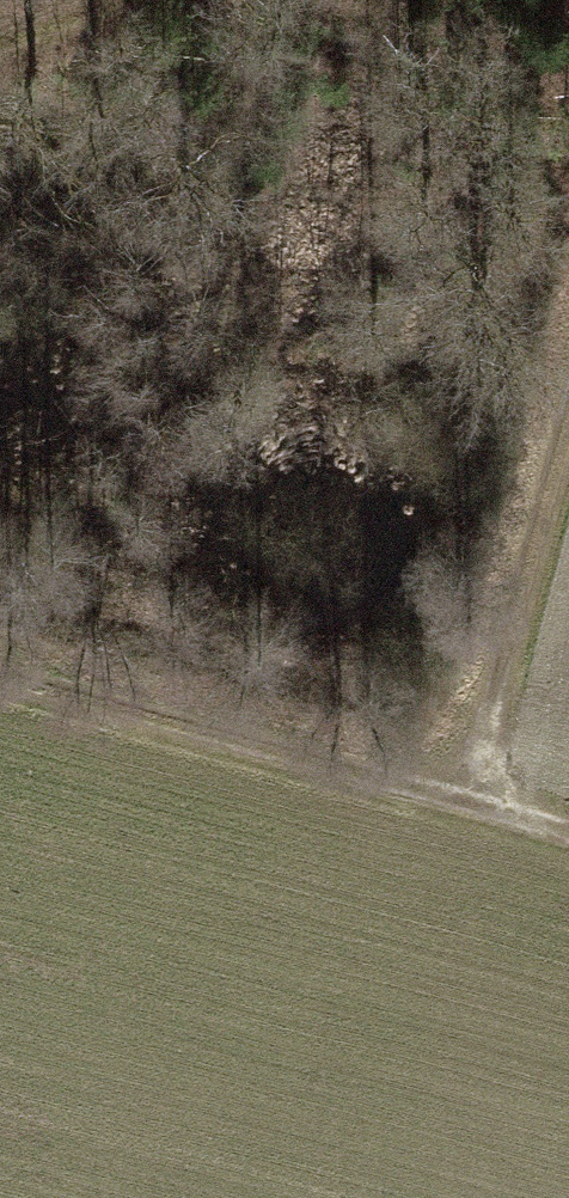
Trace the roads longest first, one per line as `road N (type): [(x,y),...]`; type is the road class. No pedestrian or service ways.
road 1 (track): [(470,806),(0,678)]
road 2 (track): [(470,806),(568,435)]
road 3 (track): [(119,0),(0,46)]

